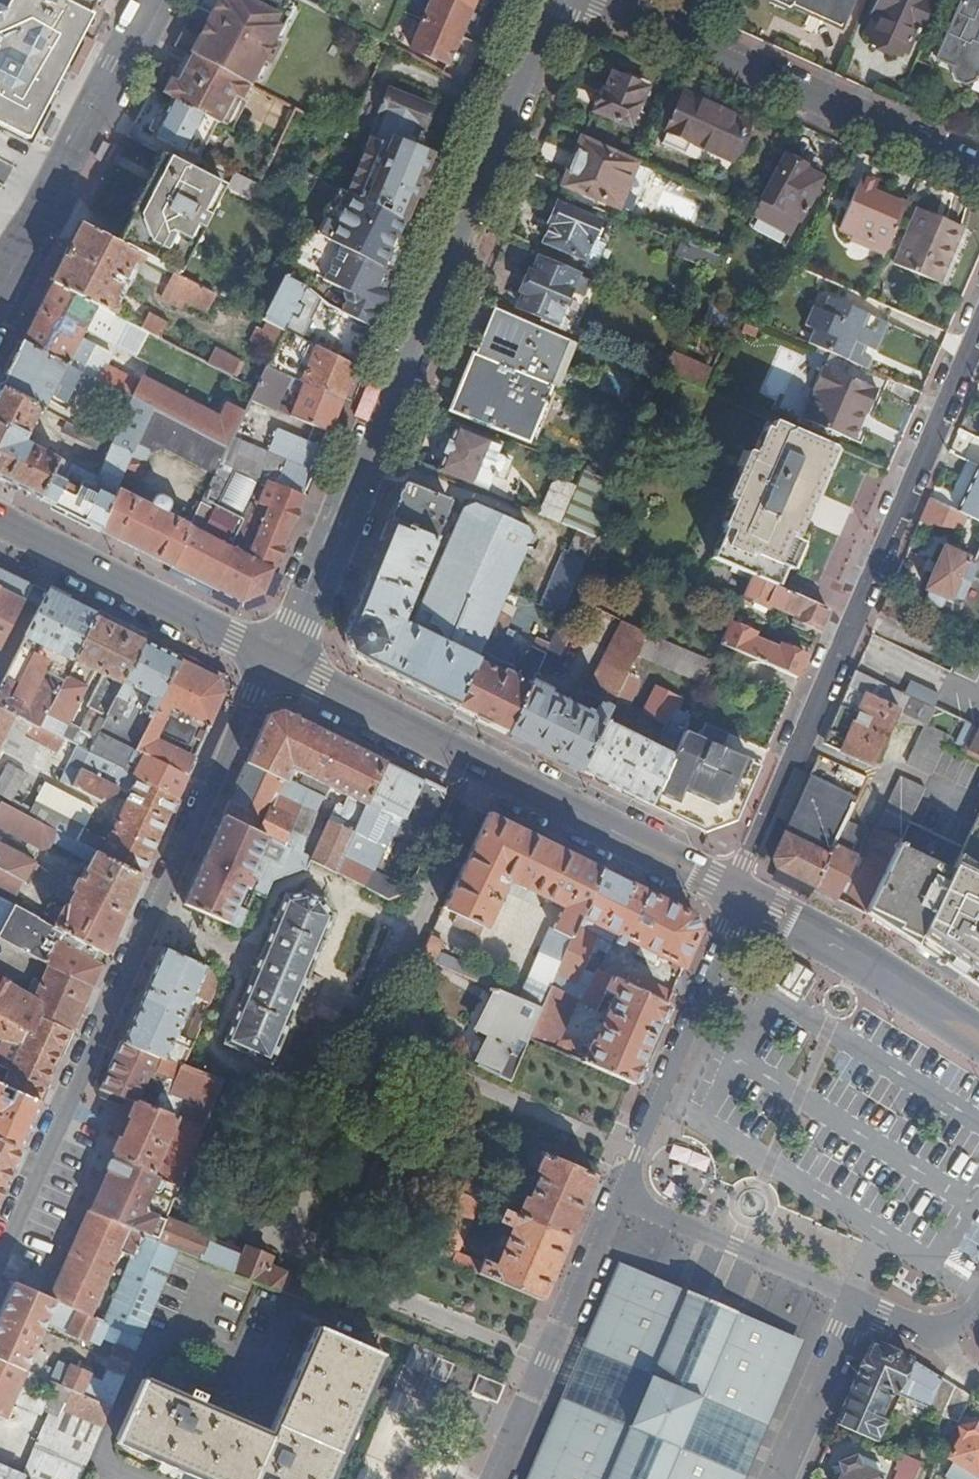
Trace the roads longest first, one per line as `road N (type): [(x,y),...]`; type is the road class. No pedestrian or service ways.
road 1 (tertiary): [(556,0),(299,622),(277,655)]
road 2 (tertiary): [(0,1254),(277,655)]
road 3 (residential): [(978,327),(740,887)]
road 4 (secondary): [(740,887),(277,655)]
road 5 (residential): [(978,168),(610,0)]
road 6 (residential): [(0,297),(153,0)]
road 7 (residential): [(740,887),(735,931),(621,1193)]
road 8 (residential): [(621,1193),(498,1478)]
road 9 (secondary): [(277,655),(0,519)]
road 10 (secondary): [(978,1032),(865,955),(740,887)]
road 11 (residential): [(621,1193),(855,1298)]
road 12 (residential): [(781,1478),(855,1298)]

